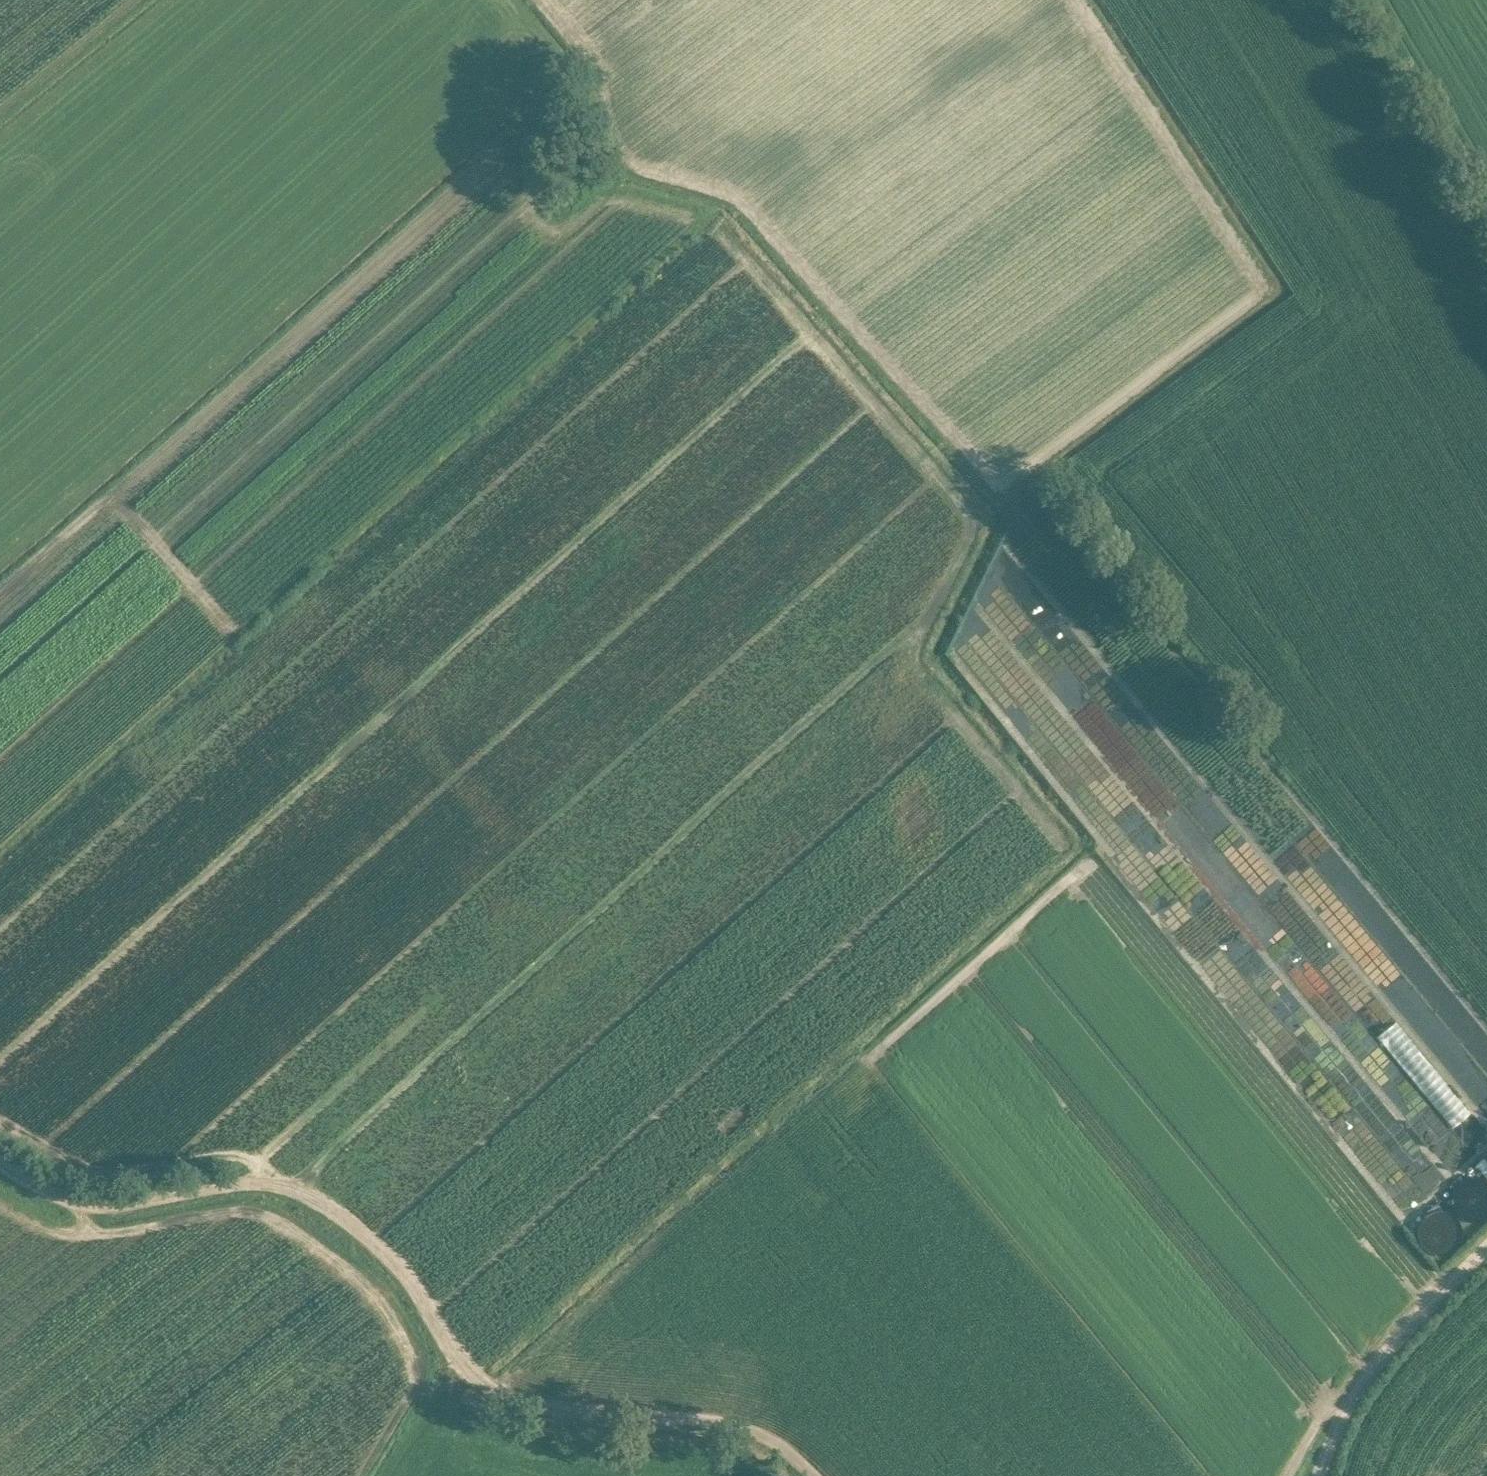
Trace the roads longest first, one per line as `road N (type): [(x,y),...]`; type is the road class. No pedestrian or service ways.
road 1 (track): [(0,1165),(76,1208),(120,1210),(255,1185),(287,1195),(396,1272),(460,1371),(495,1394),(574,1417),(724,1426),(765,1441),(809,1475)]
road 2 (track): [(1486,1266),(1356,1397),(1328,1475)]

